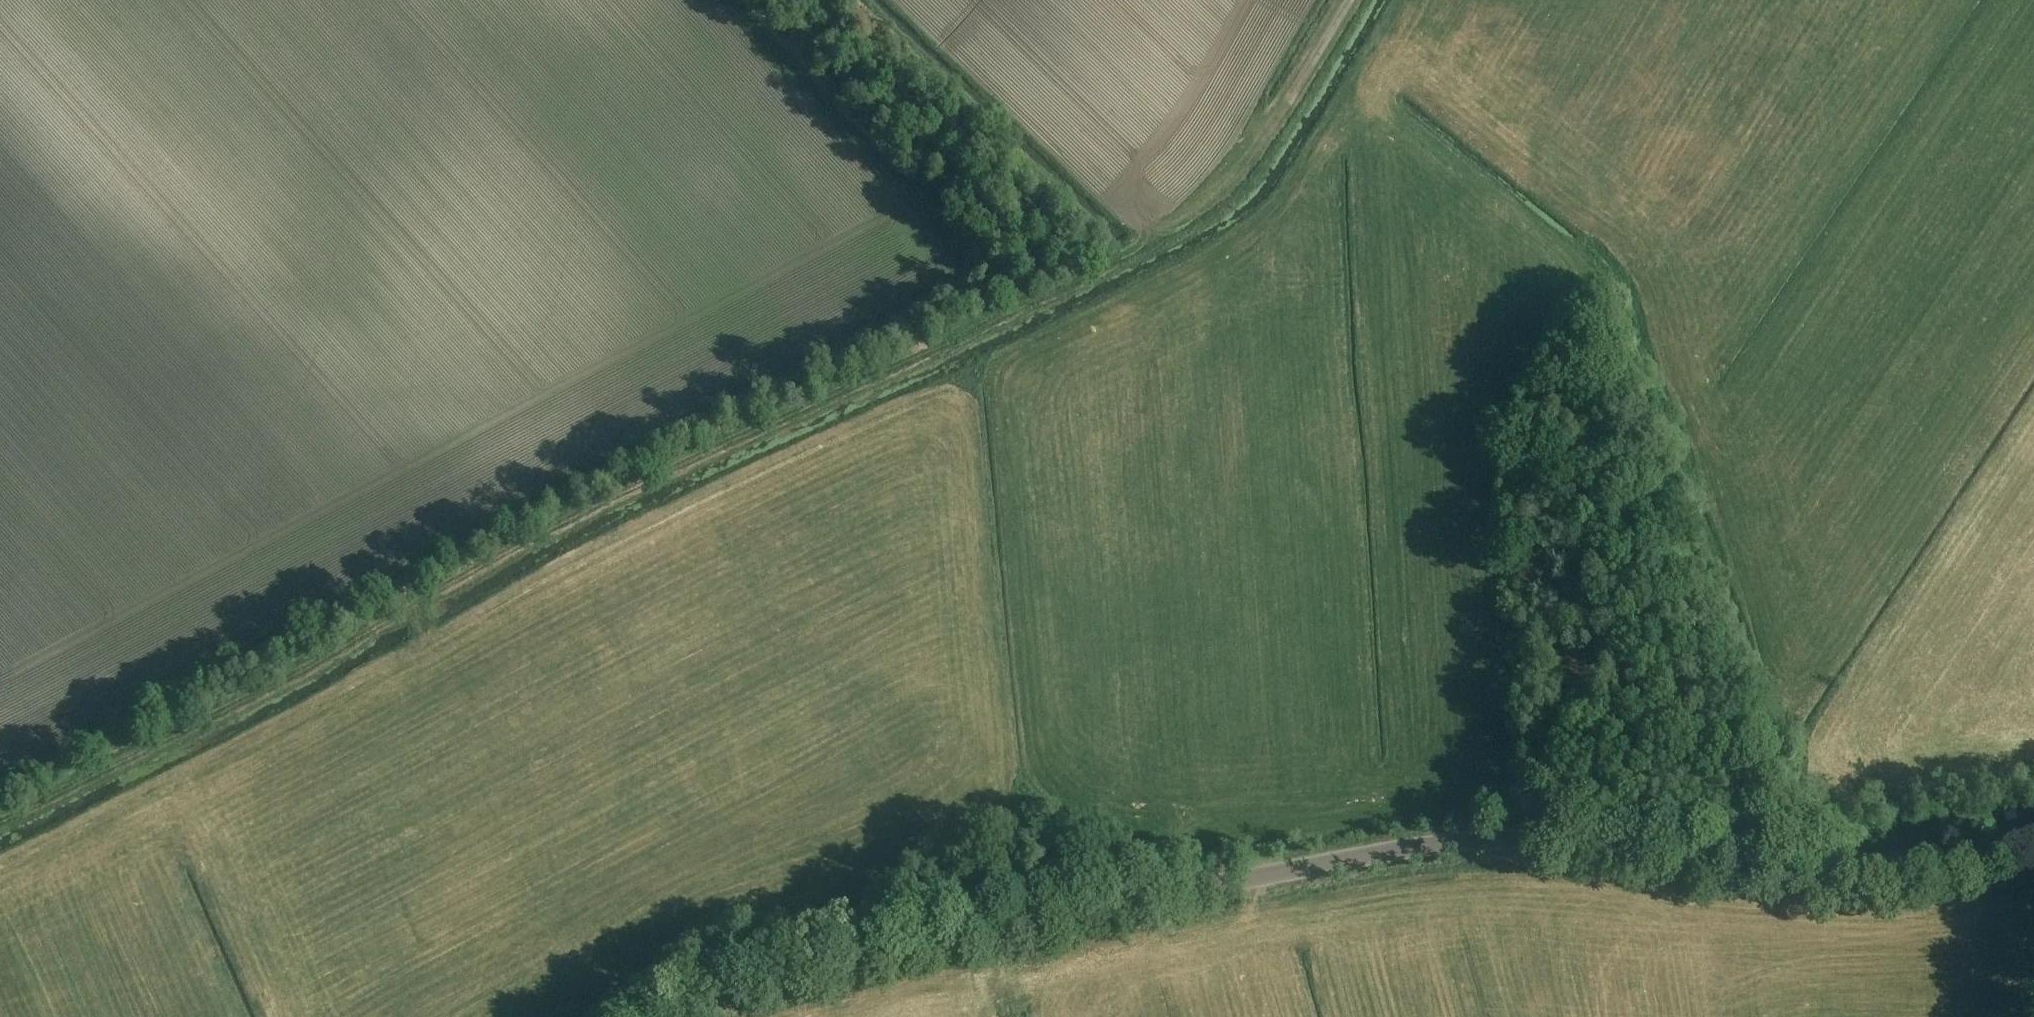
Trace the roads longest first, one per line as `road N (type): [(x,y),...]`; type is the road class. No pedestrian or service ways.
road 1 (track): [(0,822),(646,479),(1118,259),(1215,200),(1269,138),(1291,97)]
road 2 (tertiary): [(2033,841),(1906,870),(1573,840),(1477,840),(871,950),(789,971),(682,1016)]
road 3 (track): [(966,237),(1003,228),(1118,259)]

